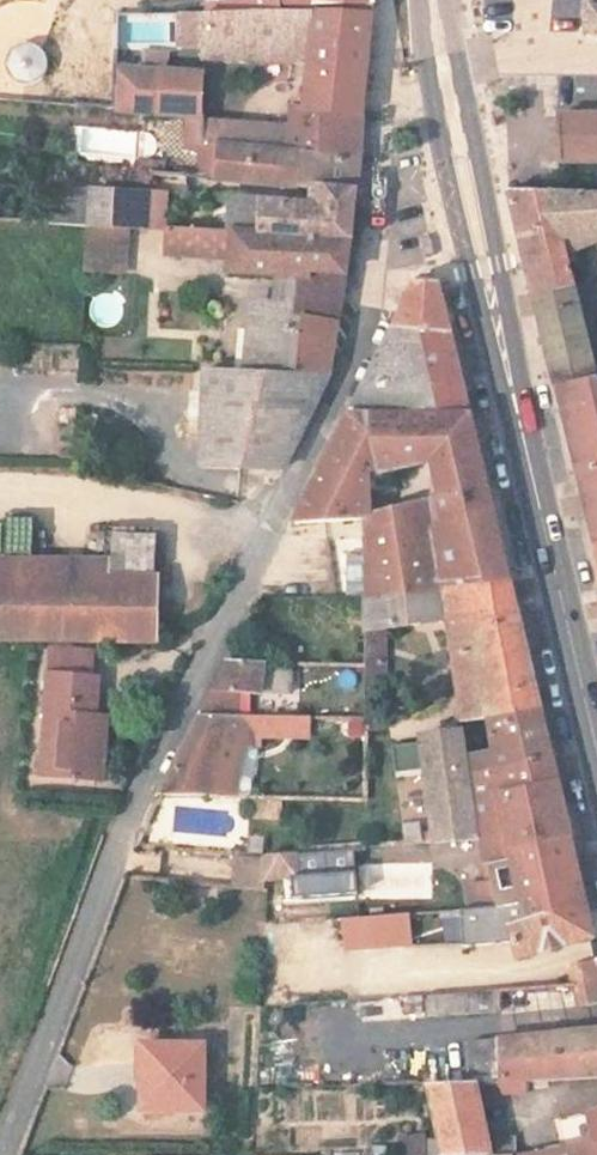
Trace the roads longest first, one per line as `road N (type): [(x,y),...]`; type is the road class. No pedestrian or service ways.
road 1 (residential): [(8,1154),(131,812),(259,532),(364,331),(380,282)]
road 2 (primary): [(428,64),(454,199),(535,492)]
road 3 (primary): [(535,492),(457,59)]
road 4 (primary): [(535,492),(596,759)]
road 5 (residential): [(457,59),(596,63)]

